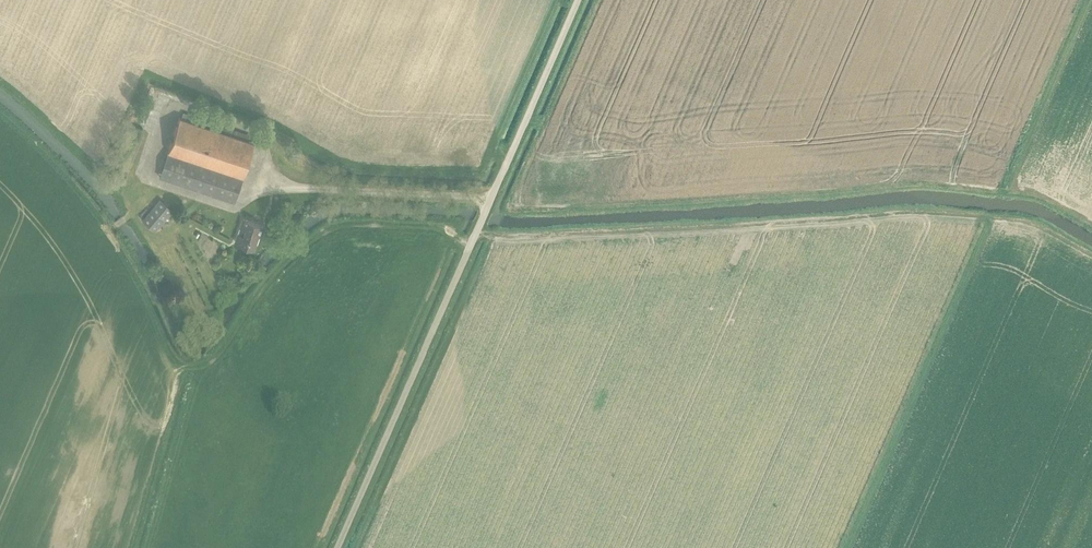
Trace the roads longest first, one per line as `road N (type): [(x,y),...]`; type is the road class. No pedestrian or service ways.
road 1 (unclassified): [(341,547),(578,0)]

